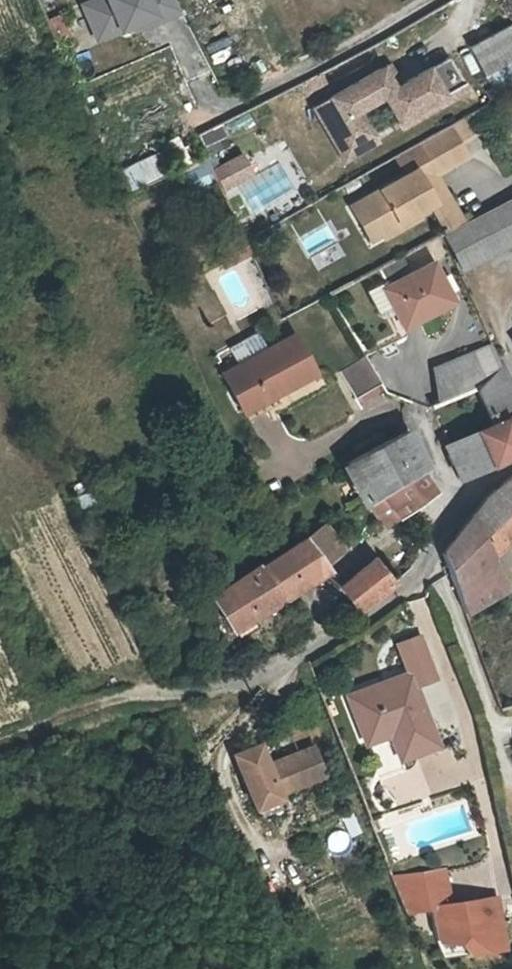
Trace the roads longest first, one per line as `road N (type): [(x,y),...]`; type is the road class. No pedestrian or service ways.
road 1 (residential): [(264,668),(374,612),(415,572),(469,489),(511,463)]
road 2 (track): [(264,668),(148,692),(0,738)]

